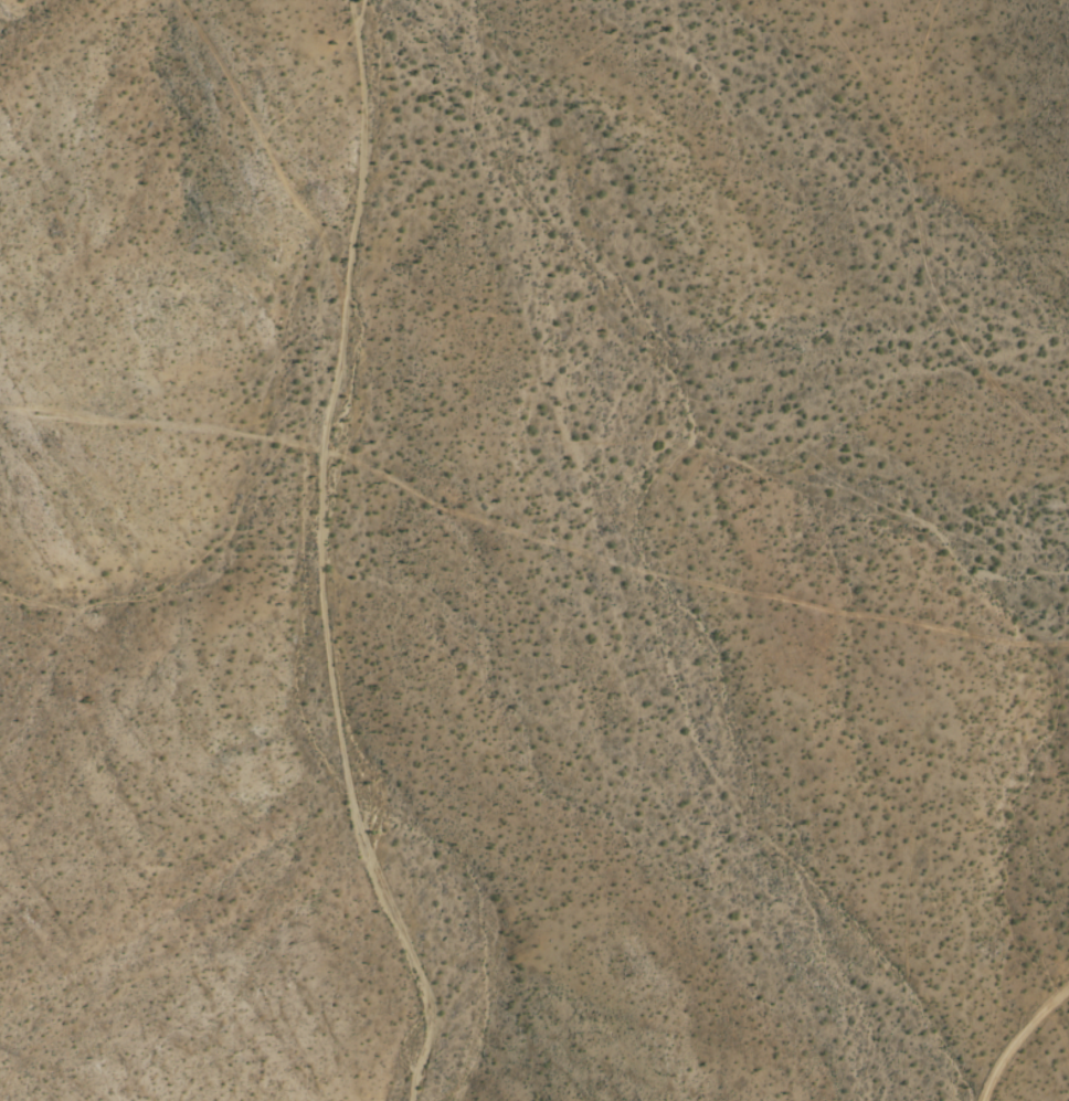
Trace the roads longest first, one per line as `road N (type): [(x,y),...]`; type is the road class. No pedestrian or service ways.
road 1 (track): [(993,1100),(1016,1055),(1068,998)]

